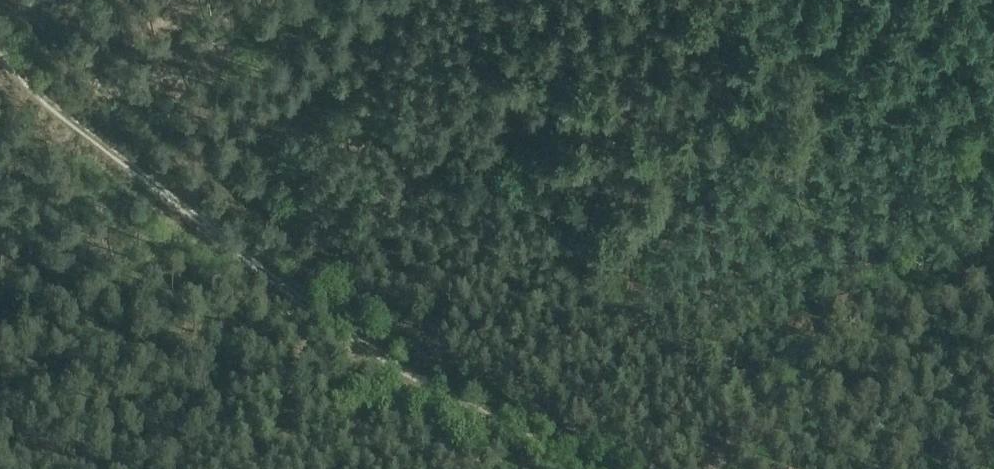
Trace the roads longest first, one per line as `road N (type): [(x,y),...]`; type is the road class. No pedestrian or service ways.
road 1 (track): [(0,46),(57,109),(408,373),(594,468)]

